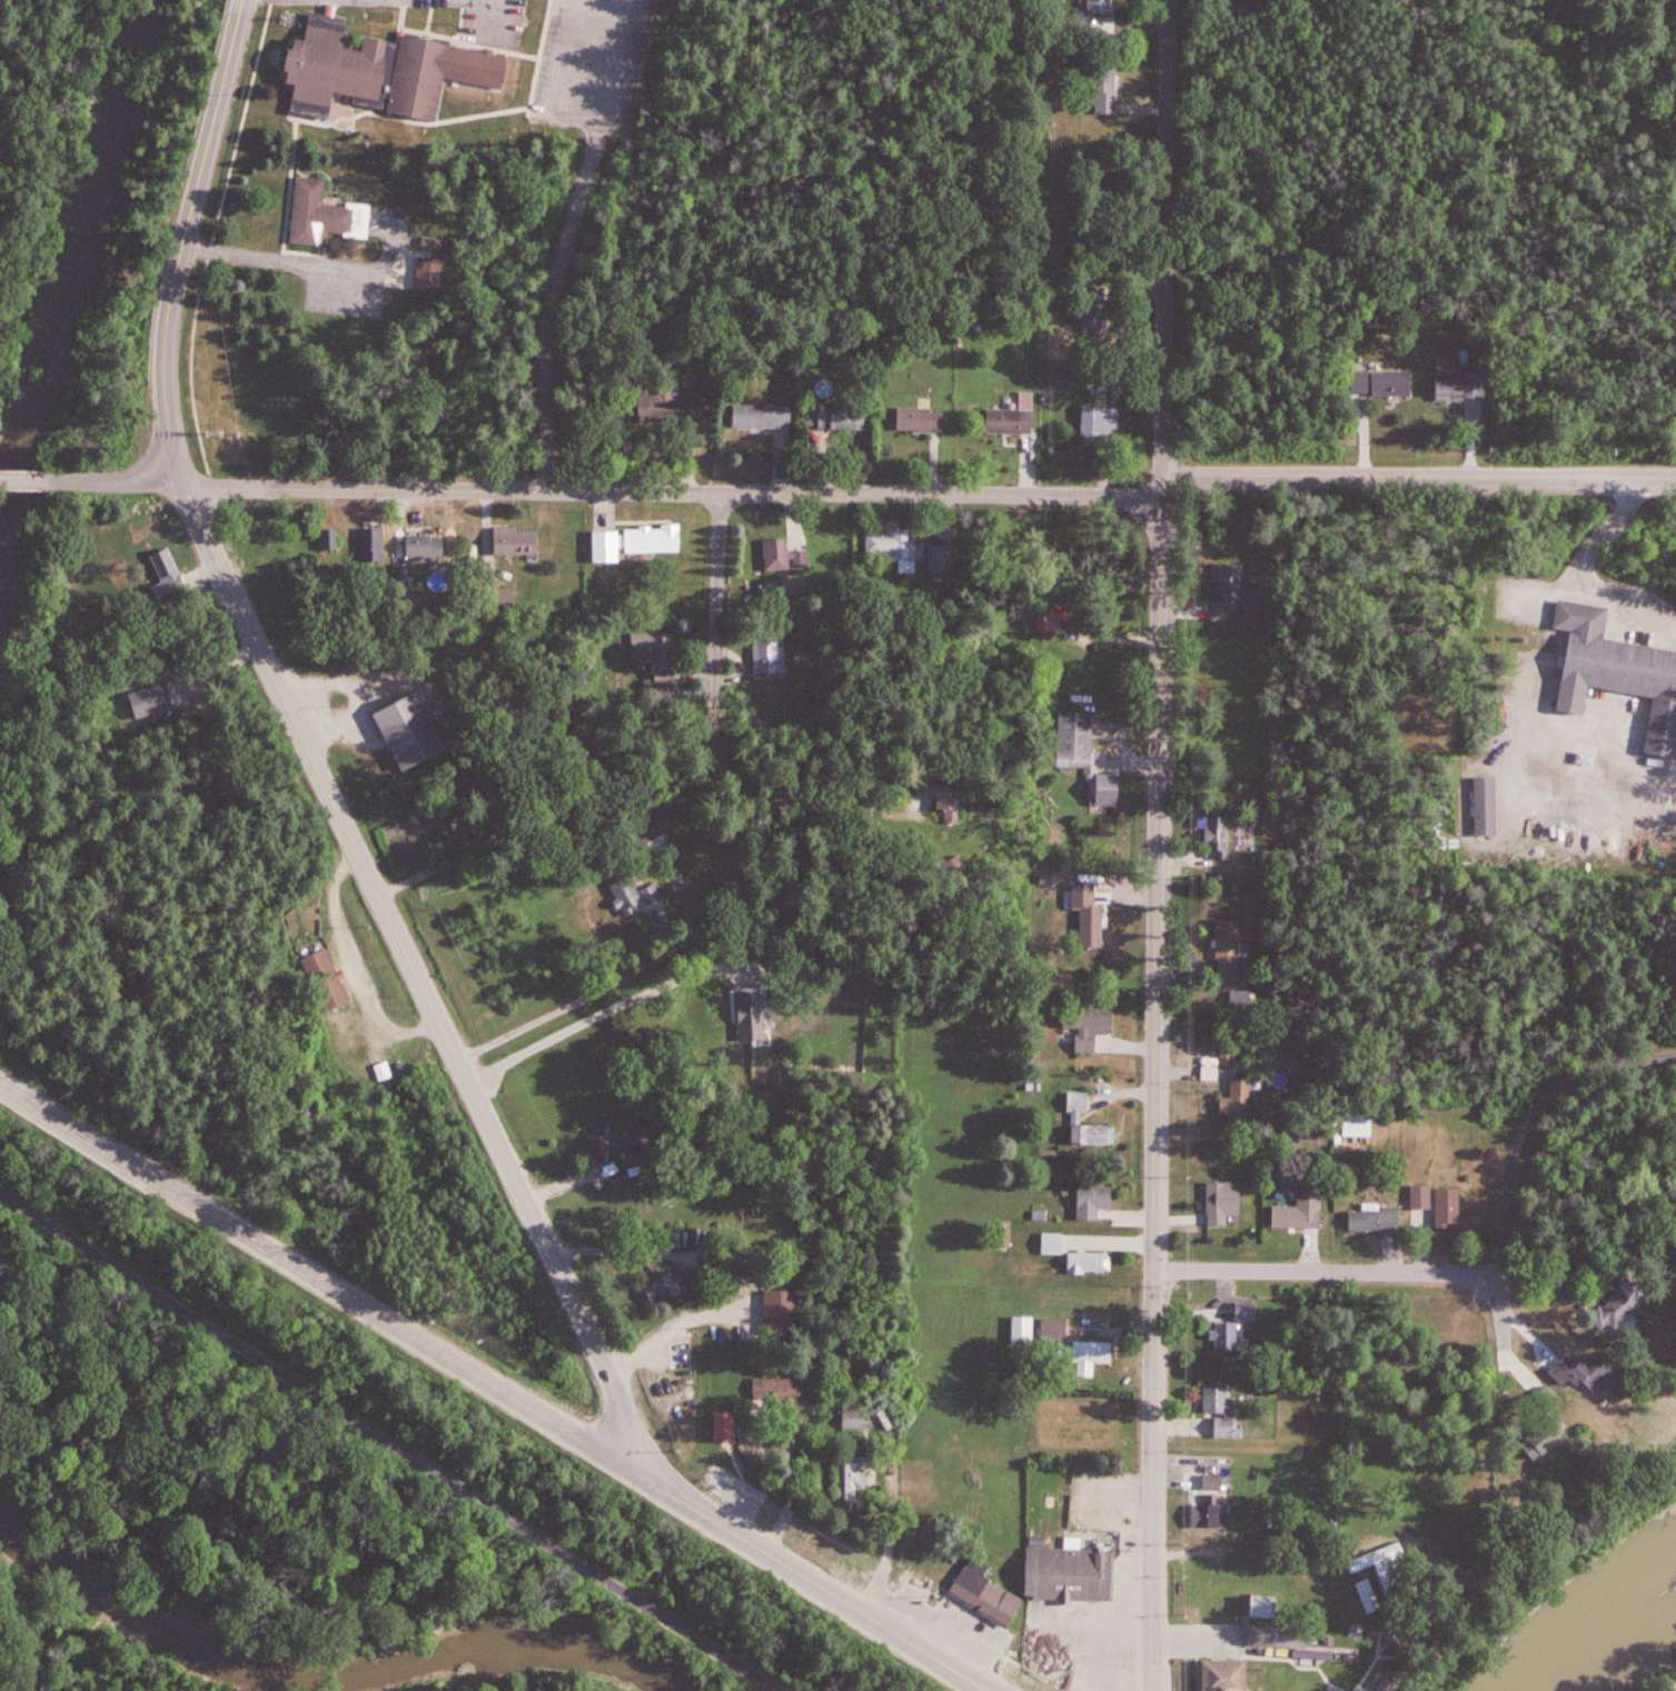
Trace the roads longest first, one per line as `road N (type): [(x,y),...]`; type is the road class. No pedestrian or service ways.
road 1 (tertiary): [(690,1515),(660,1478),(186,485),(168,418),(172,314),(245,0)]
road 2 (residential): [(1156,1690),(1163,504)]
road 3 (tertiary): [(983,1690),(0,1083)]
road 4 (residential): [(1163,504),(49,480)]
road 5 (residential): [(1164,473),(1675,478)]
road 6 (residential): [(1164,473),(1174,0)]
road 7 (residential): [(1154,1269),(1501,1273)]
road 8 (residential): [(720,493),(716,736)]
road 9 (residential): [(258,1242),(339,1121)]

